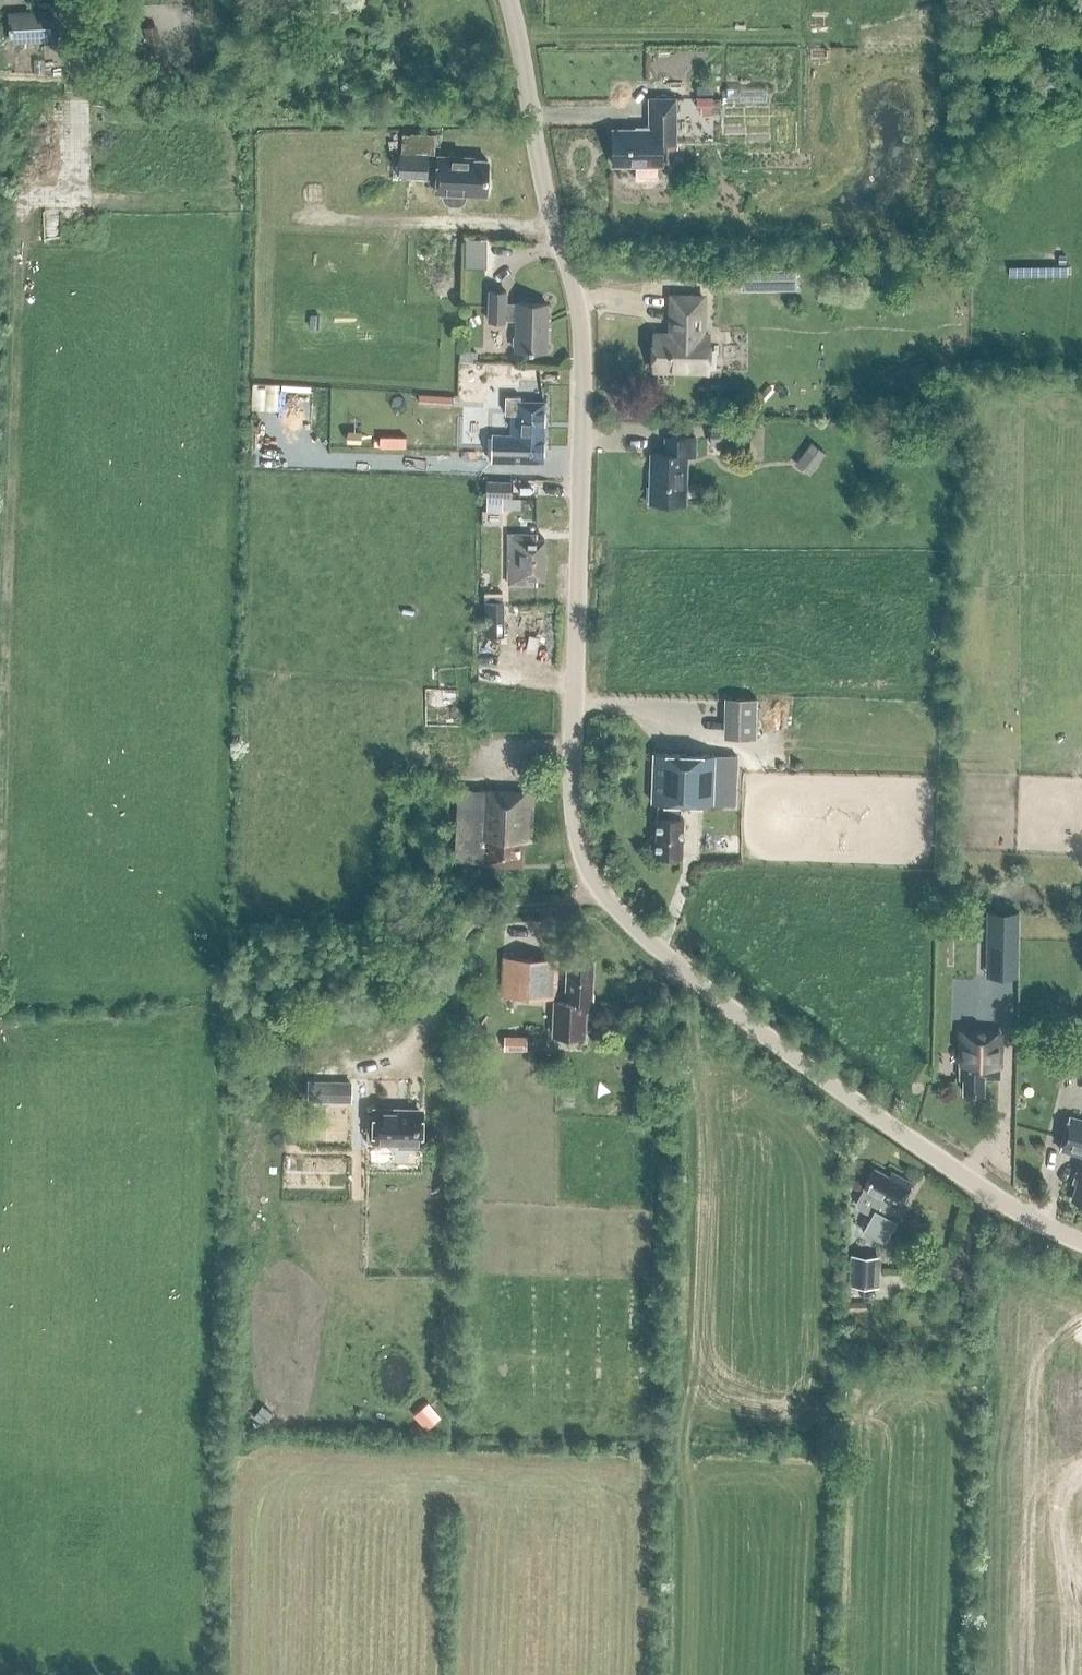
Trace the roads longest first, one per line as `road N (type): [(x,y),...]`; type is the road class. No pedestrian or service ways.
road 1 (tertiary): [(1081,1238),(984,1191),(865,1109),(662,957),(615,916),(590,879),(570,782),(580,329),(542,192),(507,0)]

